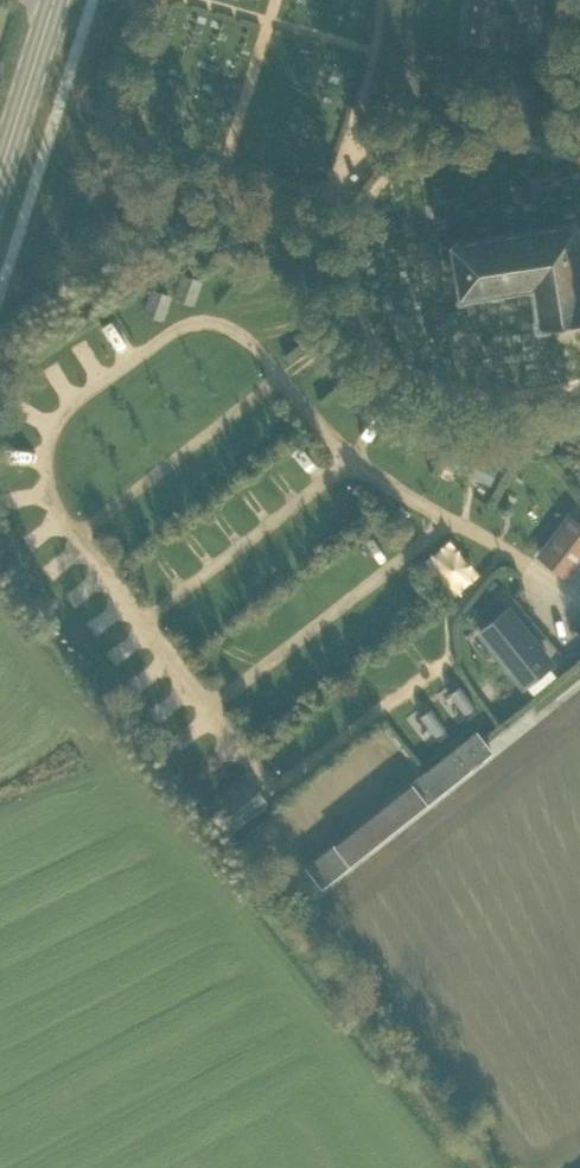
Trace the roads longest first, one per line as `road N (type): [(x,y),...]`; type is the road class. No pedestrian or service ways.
road 1 (residential): [(579,137),(429,111),(407,71),(409,0)]
road 2 (primary): [(0,177),(56,0)]

